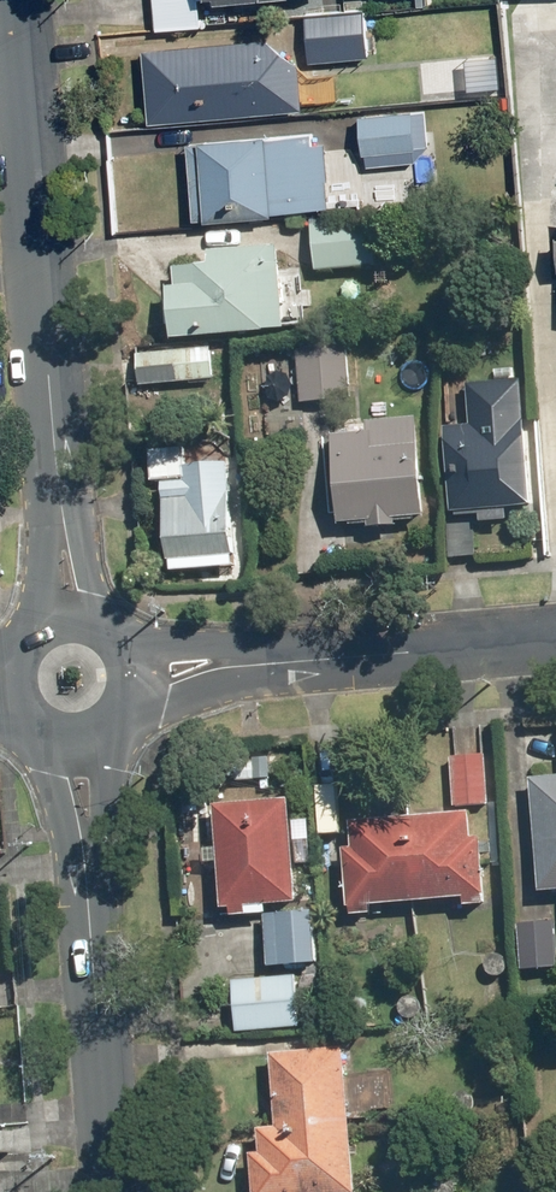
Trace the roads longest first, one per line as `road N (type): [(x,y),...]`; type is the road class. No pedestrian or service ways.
road 1 (tertiary): [(58,615),(58,510),(15,0)]
road 2 (tertiary): [(103,1191),(69,742)]
road 3 (residential): [(555,638),(133,676)]

